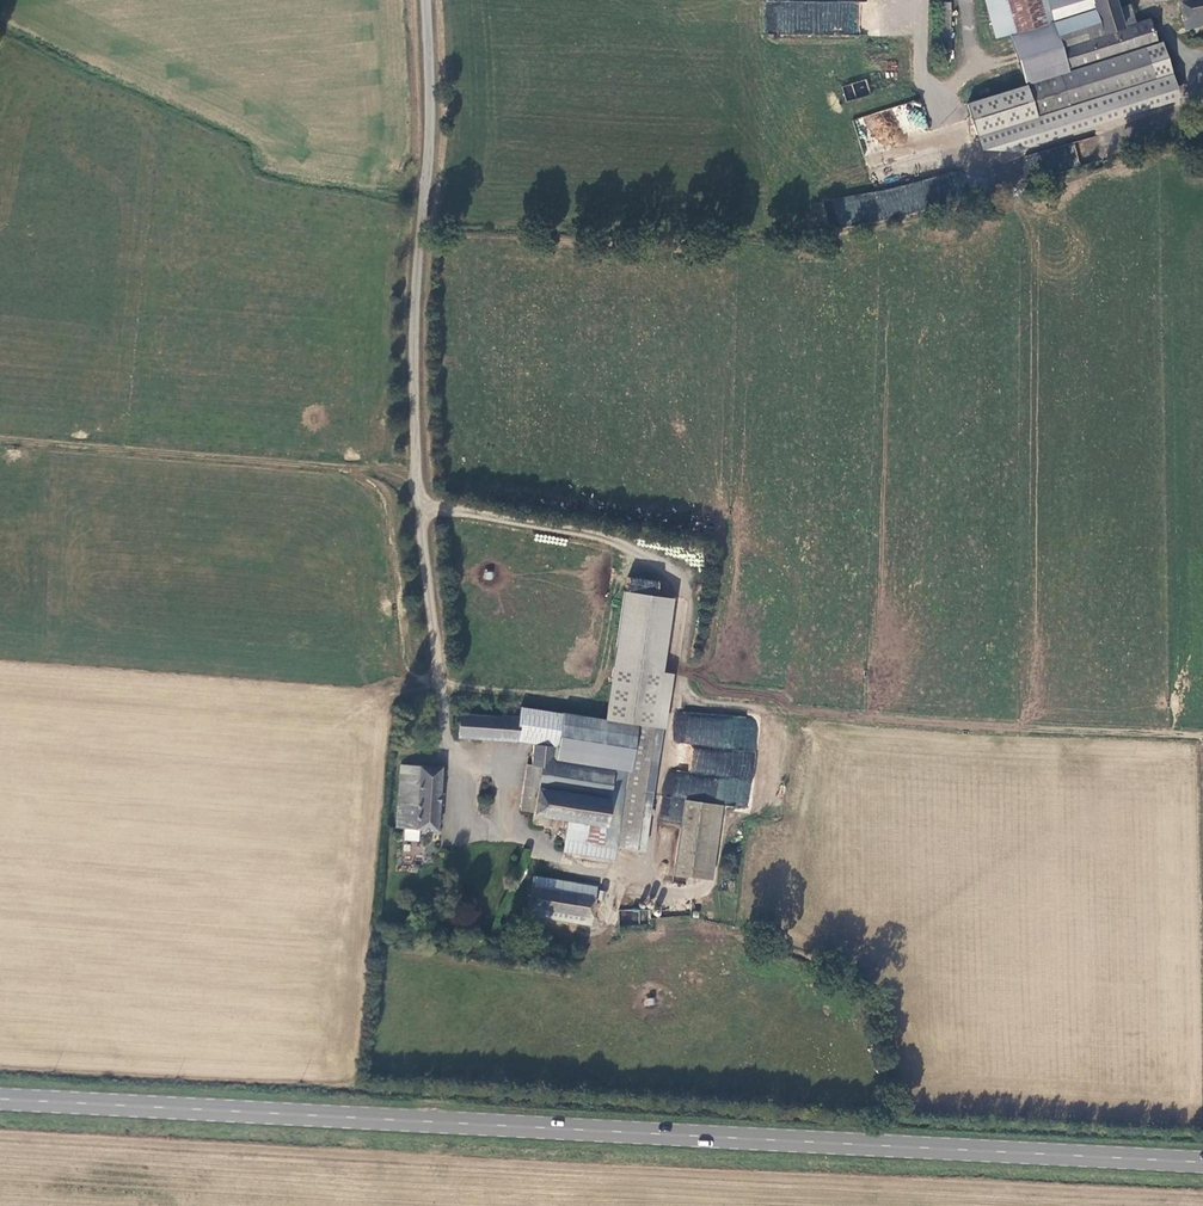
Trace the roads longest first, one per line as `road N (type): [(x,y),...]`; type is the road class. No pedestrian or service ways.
road 1 (primary): [(1202,1164),(0,1100)]
road 2 (track): [(1202,735),(694,700),(685,674),(697,575),(679,553),(423,508)]
road 3 (track): [(420,477),(0,441)]
road 4 (track): [(441,685),(582,699)]

